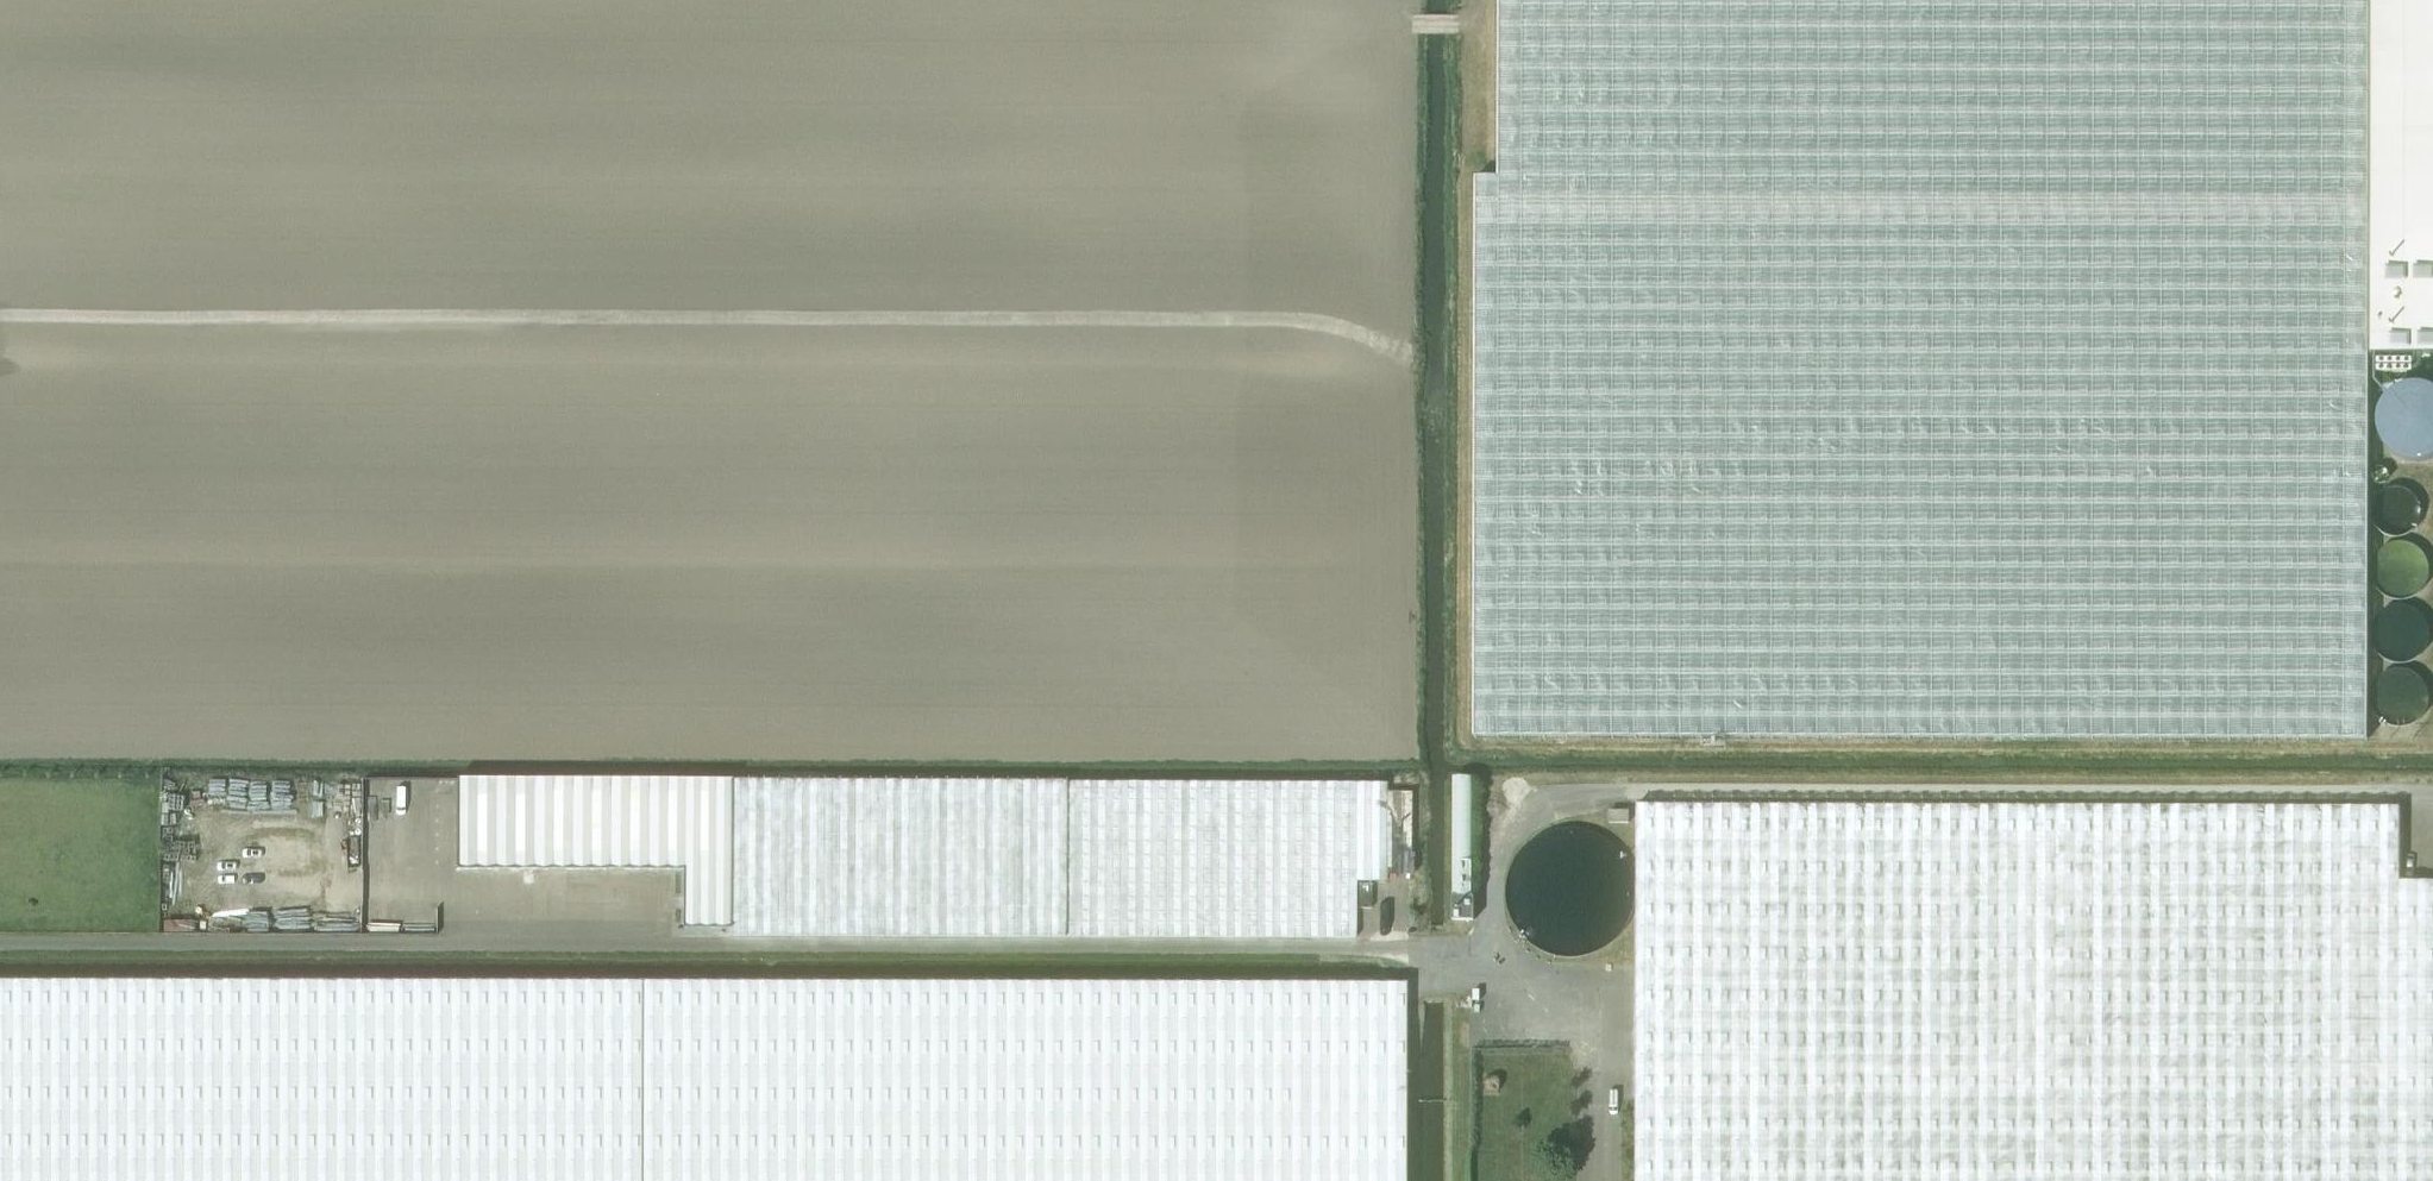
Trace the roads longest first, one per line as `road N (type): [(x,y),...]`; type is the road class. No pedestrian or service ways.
road 1 (track): [(0,314),(1296,319),(1422,354)]
road 2 (unclassified): [(0,943),(1406,946)]

